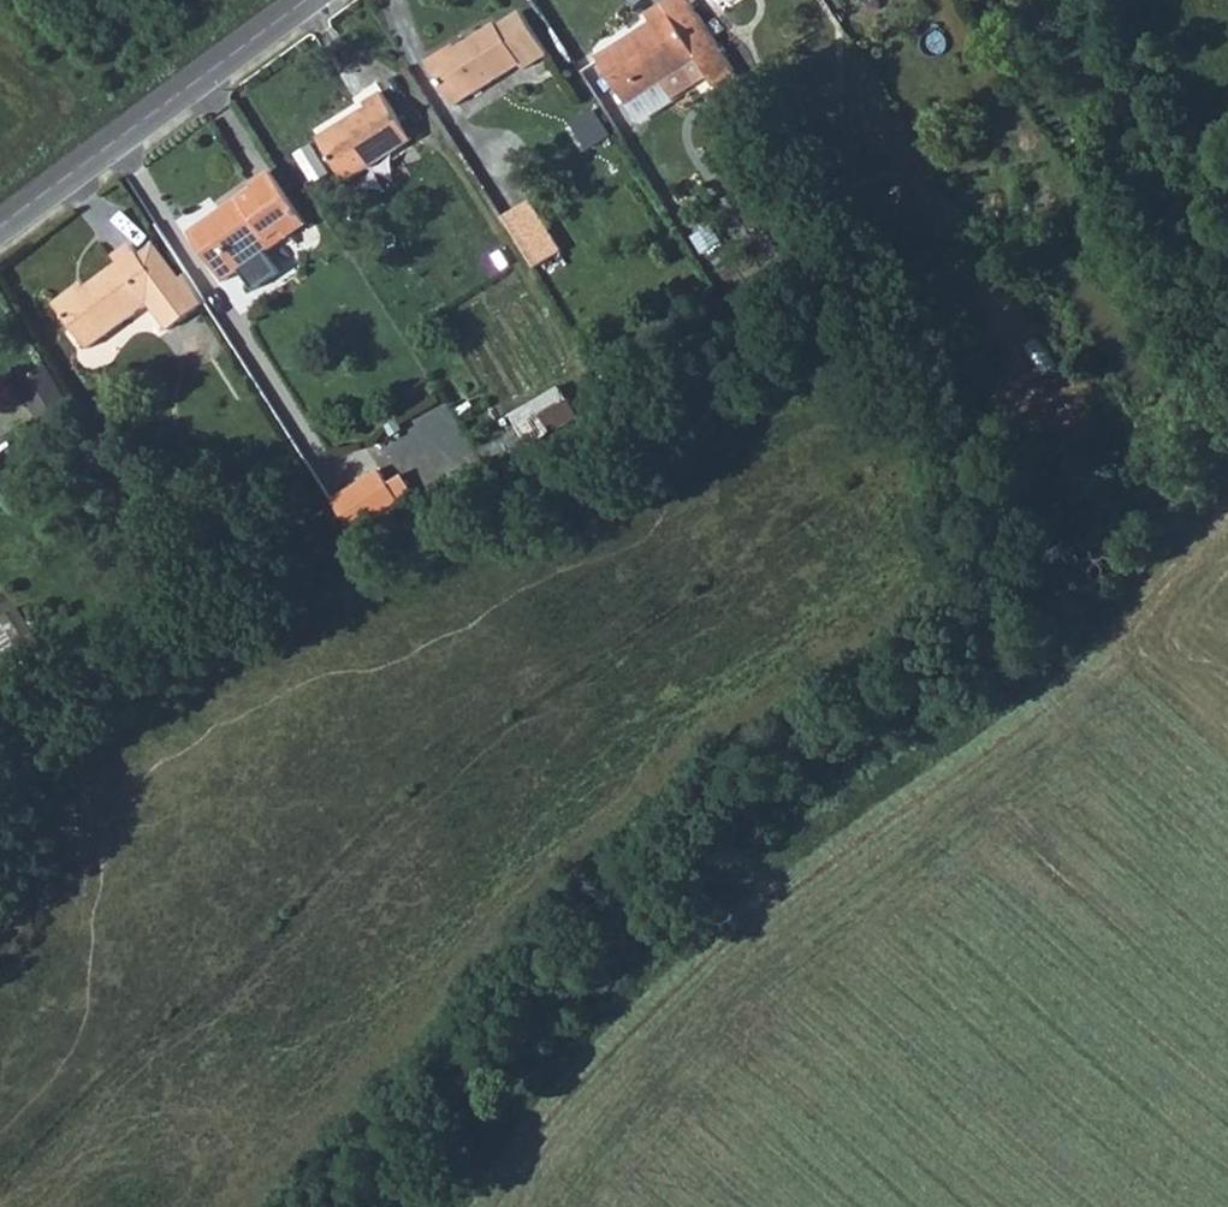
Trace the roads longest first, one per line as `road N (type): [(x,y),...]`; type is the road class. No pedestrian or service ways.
road 1 (track): [(360,1206),(608,941),(706,851),(815,767),(1034,622),(1227,451)]
road 2 (residential): [(0,222),(301,0)]

